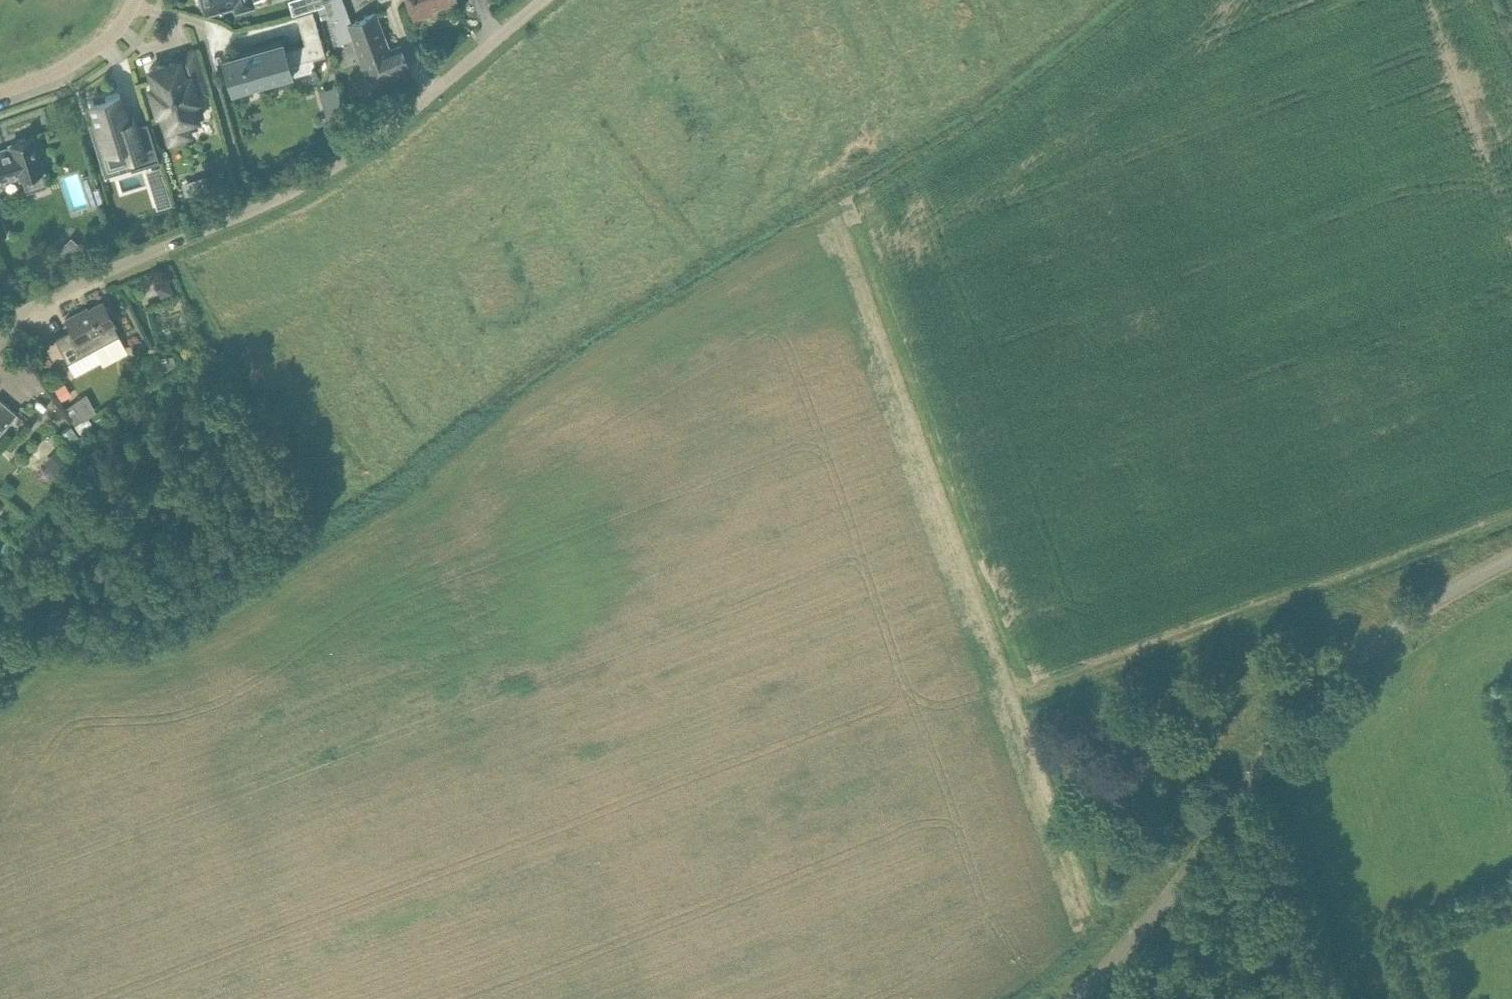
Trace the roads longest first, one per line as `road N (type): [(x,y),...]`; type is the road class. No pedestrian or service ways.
road 1 (residential): [(0,327),(314,180),(393,127),(544,0)]
road 2 (track): [(1253,774),(1335,998)]
road 3 (residential): [(132,0),(108,37),(76,63),(0,91)]

